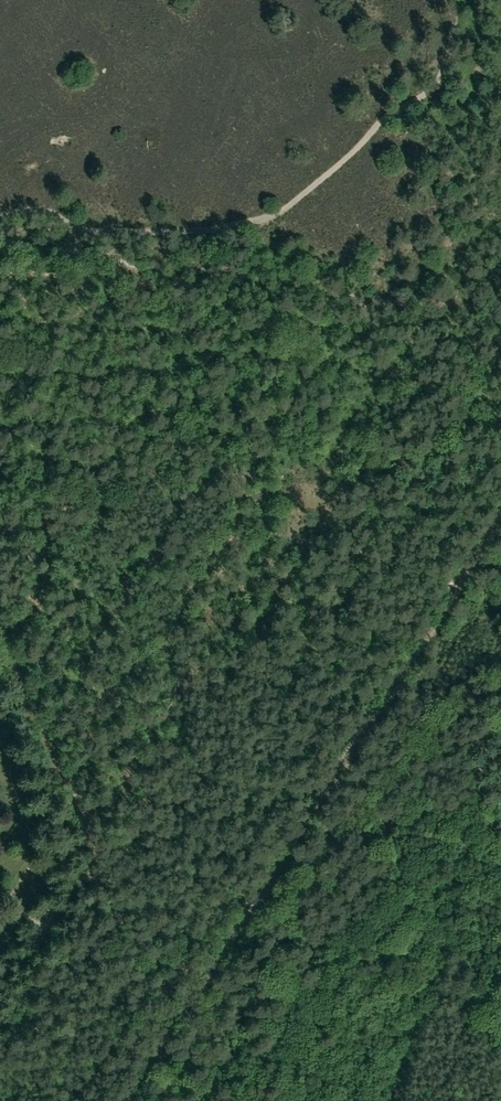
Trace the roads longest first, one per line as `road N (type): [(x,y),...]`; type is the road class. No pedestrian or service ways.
road 1 (track): [(121,1100),(500,521)]
road 2 (track): [(447,0),(453,12),(439,79),(280,214),(248,227),(110,233),(45,211),(0,213)]
road 3 (track): [(0,239),(379,301),(500,302)]
road 4 (track): [(0,479),(183,451),(266,532),(459,585)]
road 5 (track): [(370,723),(442,784),(469,820),(388,1100)]
road 6 (track): [(0,633),(119,912),(159,975),(172,1023)]

